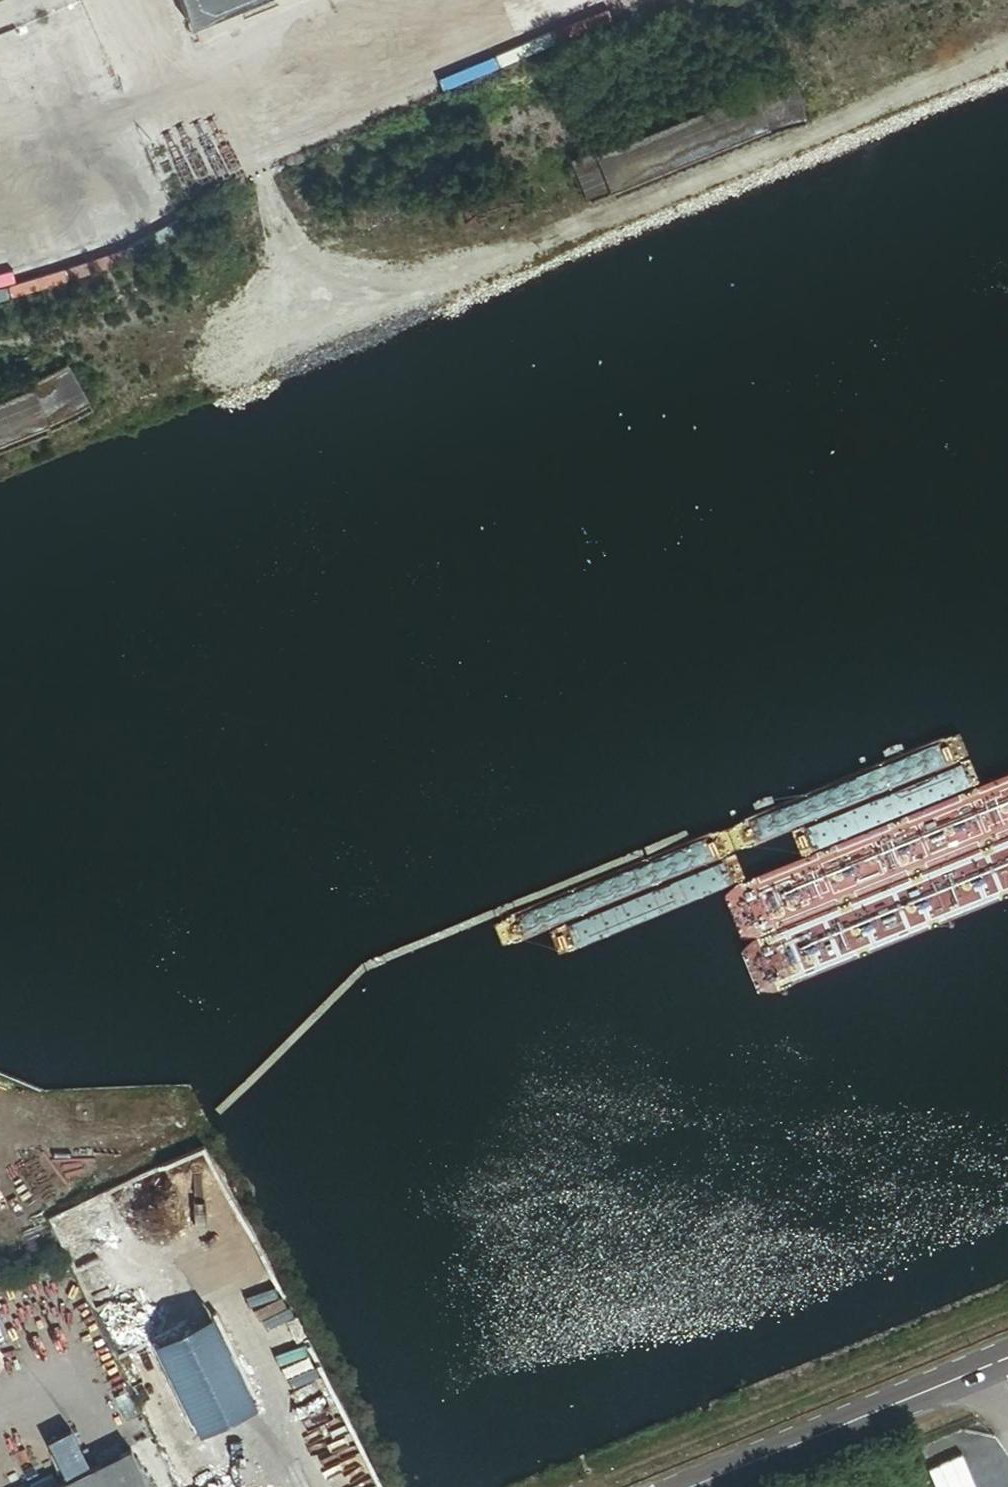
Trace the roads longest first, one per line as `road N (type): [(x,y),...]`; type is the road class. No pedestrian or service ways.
road 1 (unclassified): [(701,1486),(1007,1360)]

